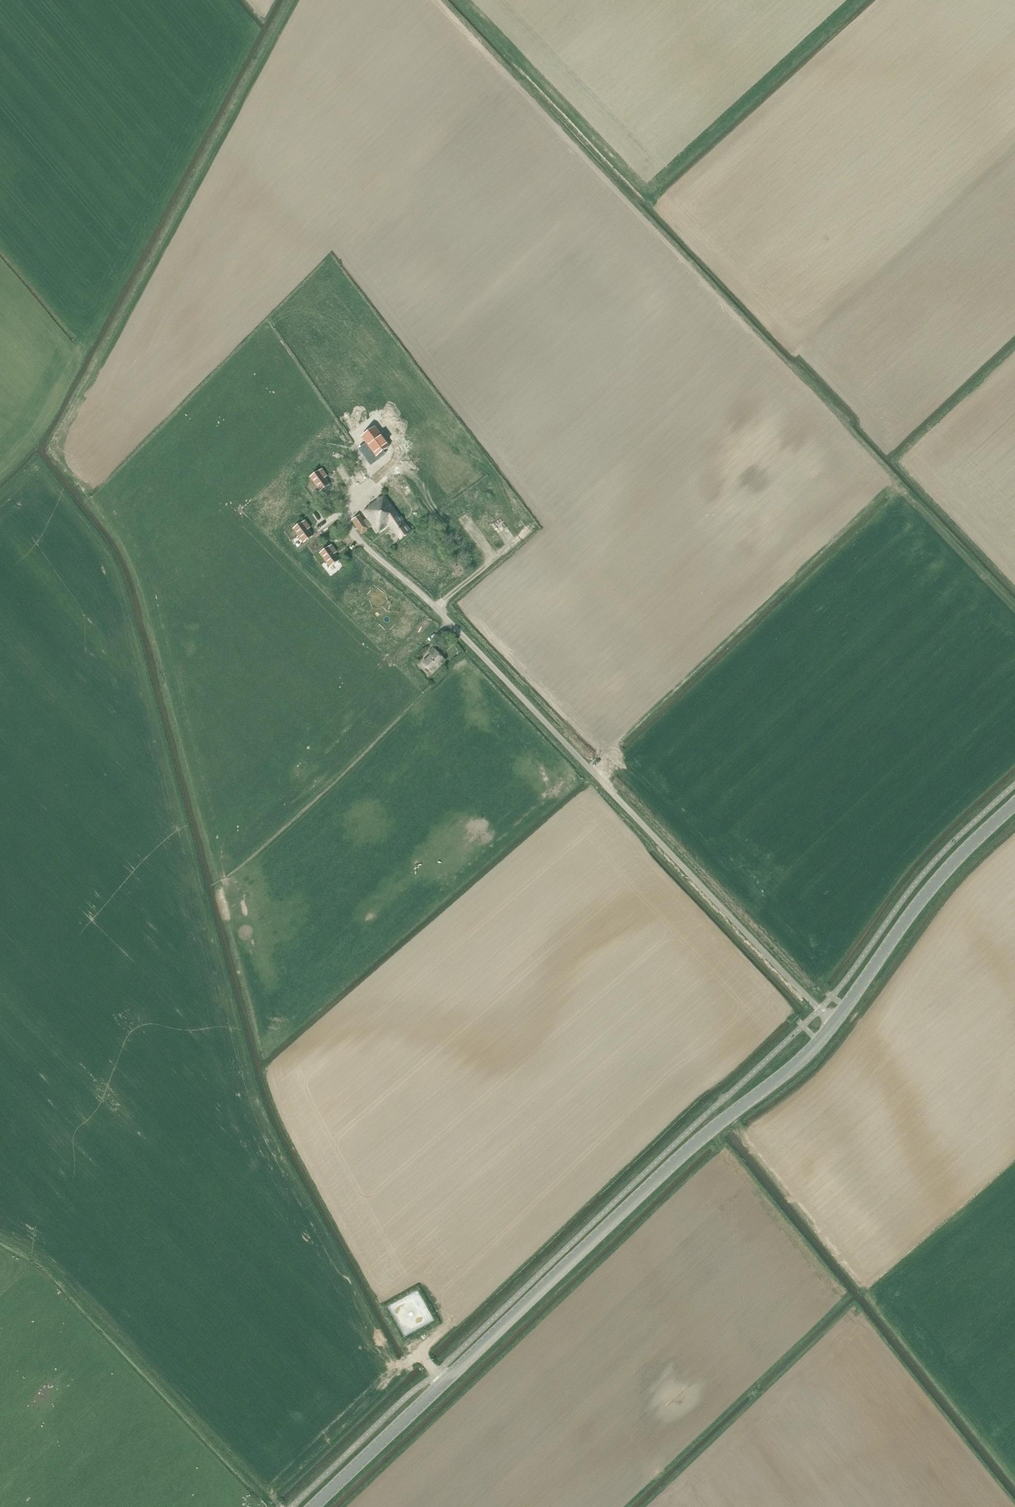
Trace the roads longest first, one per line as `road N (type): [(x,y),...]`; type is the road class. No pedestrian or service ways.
road 1 (tertiary): [(314,1506),(699,1140),(815,1046),(944,873),(1014,804)]

